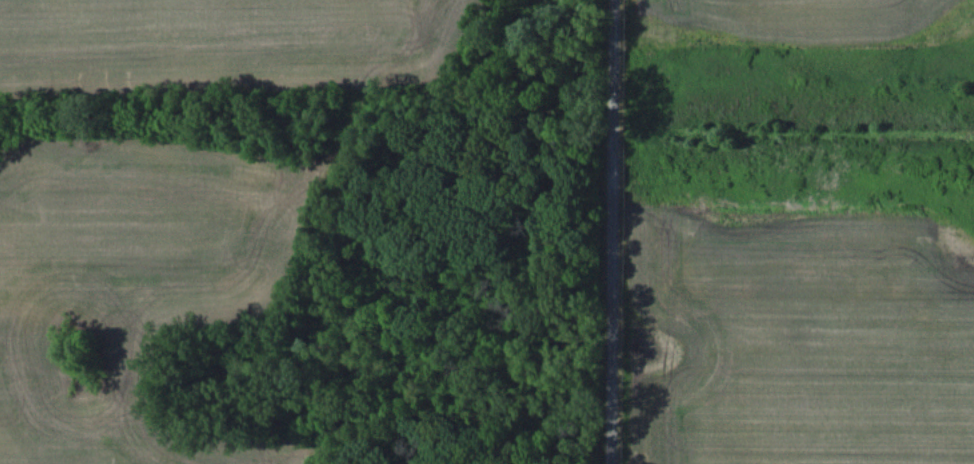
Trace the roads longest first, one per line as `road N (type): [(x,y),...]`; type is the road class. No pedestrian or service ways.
road 1 (residential): [(608,463),(611,0)]

